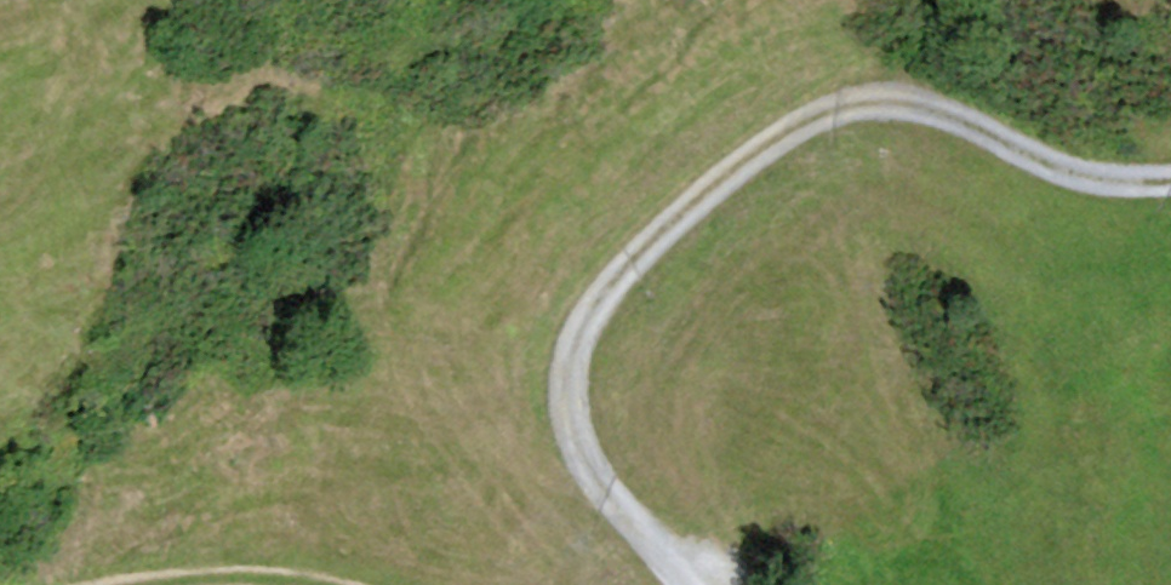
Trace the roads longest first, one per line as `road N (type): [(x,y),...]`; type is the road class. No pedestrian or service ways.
road 1 (track): [(701,584),(596,469),(567,404),(574,345),(612,288),(679,220),(803,122),(871,99),(938,97),(1055,157),(1170,174)]
road 2 (track): [(292,584),(151,584)]

